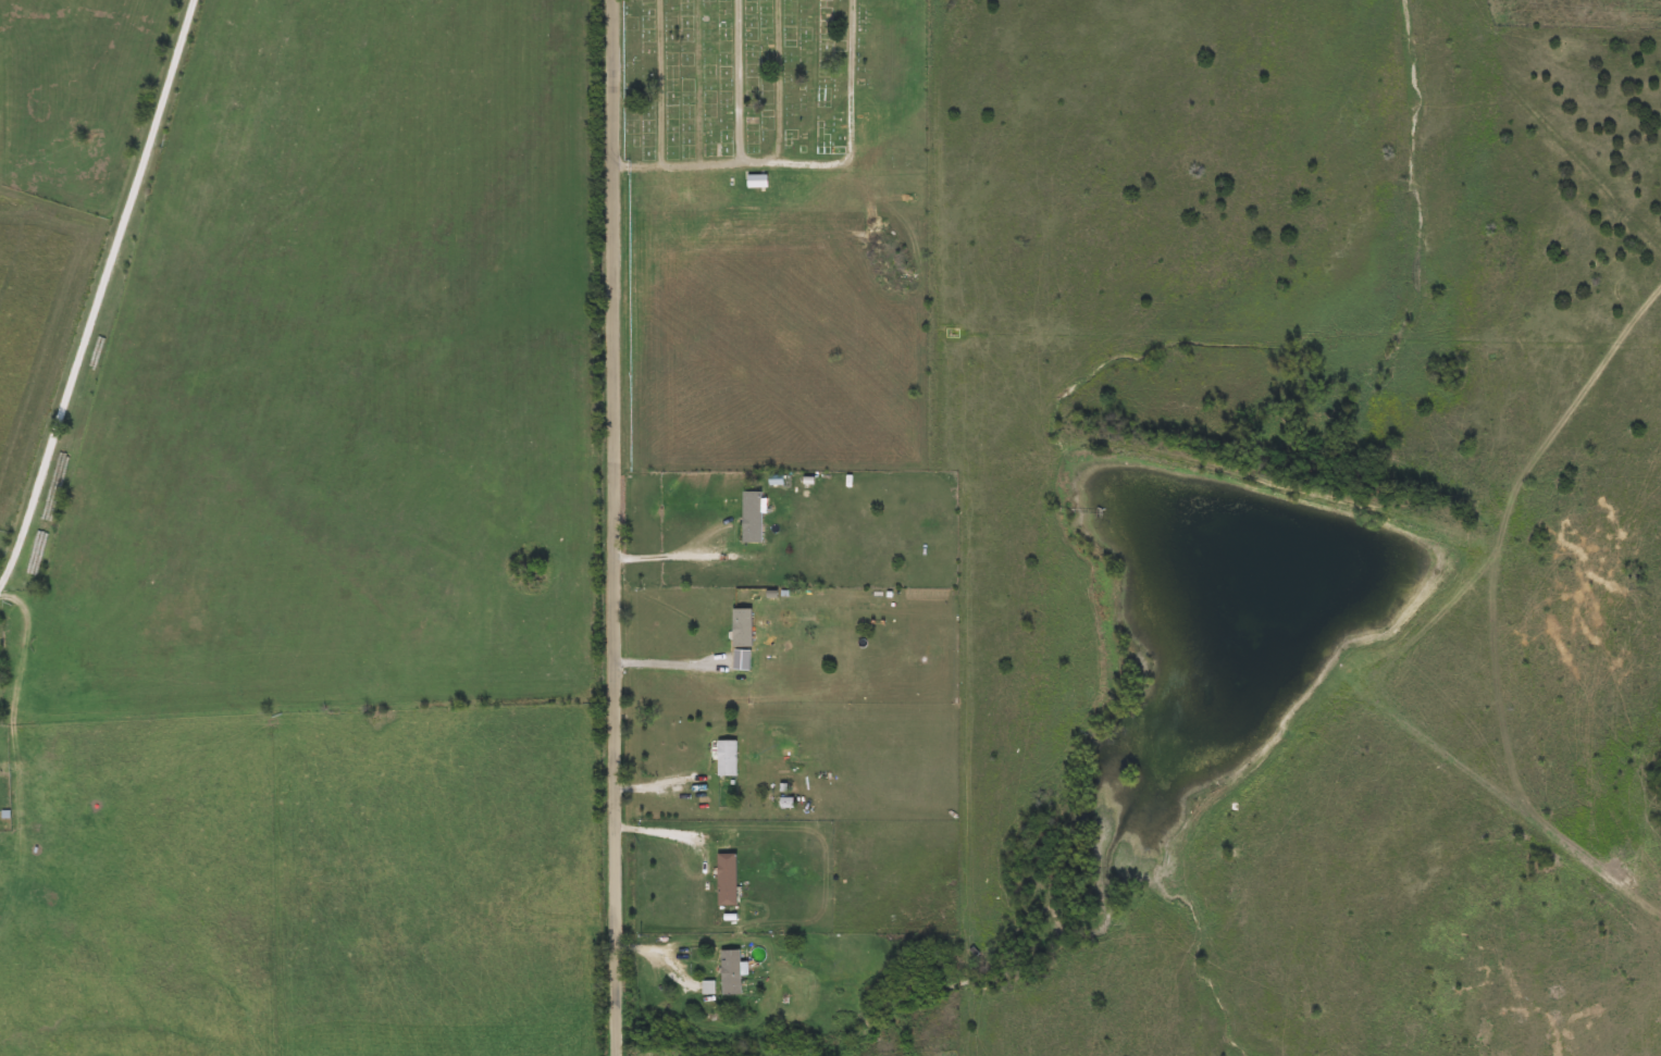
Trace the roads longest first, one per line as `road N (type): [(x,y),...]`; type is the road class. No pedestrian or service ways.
road 1 (residential): [(611,0),(611,706),(622,1055)]

